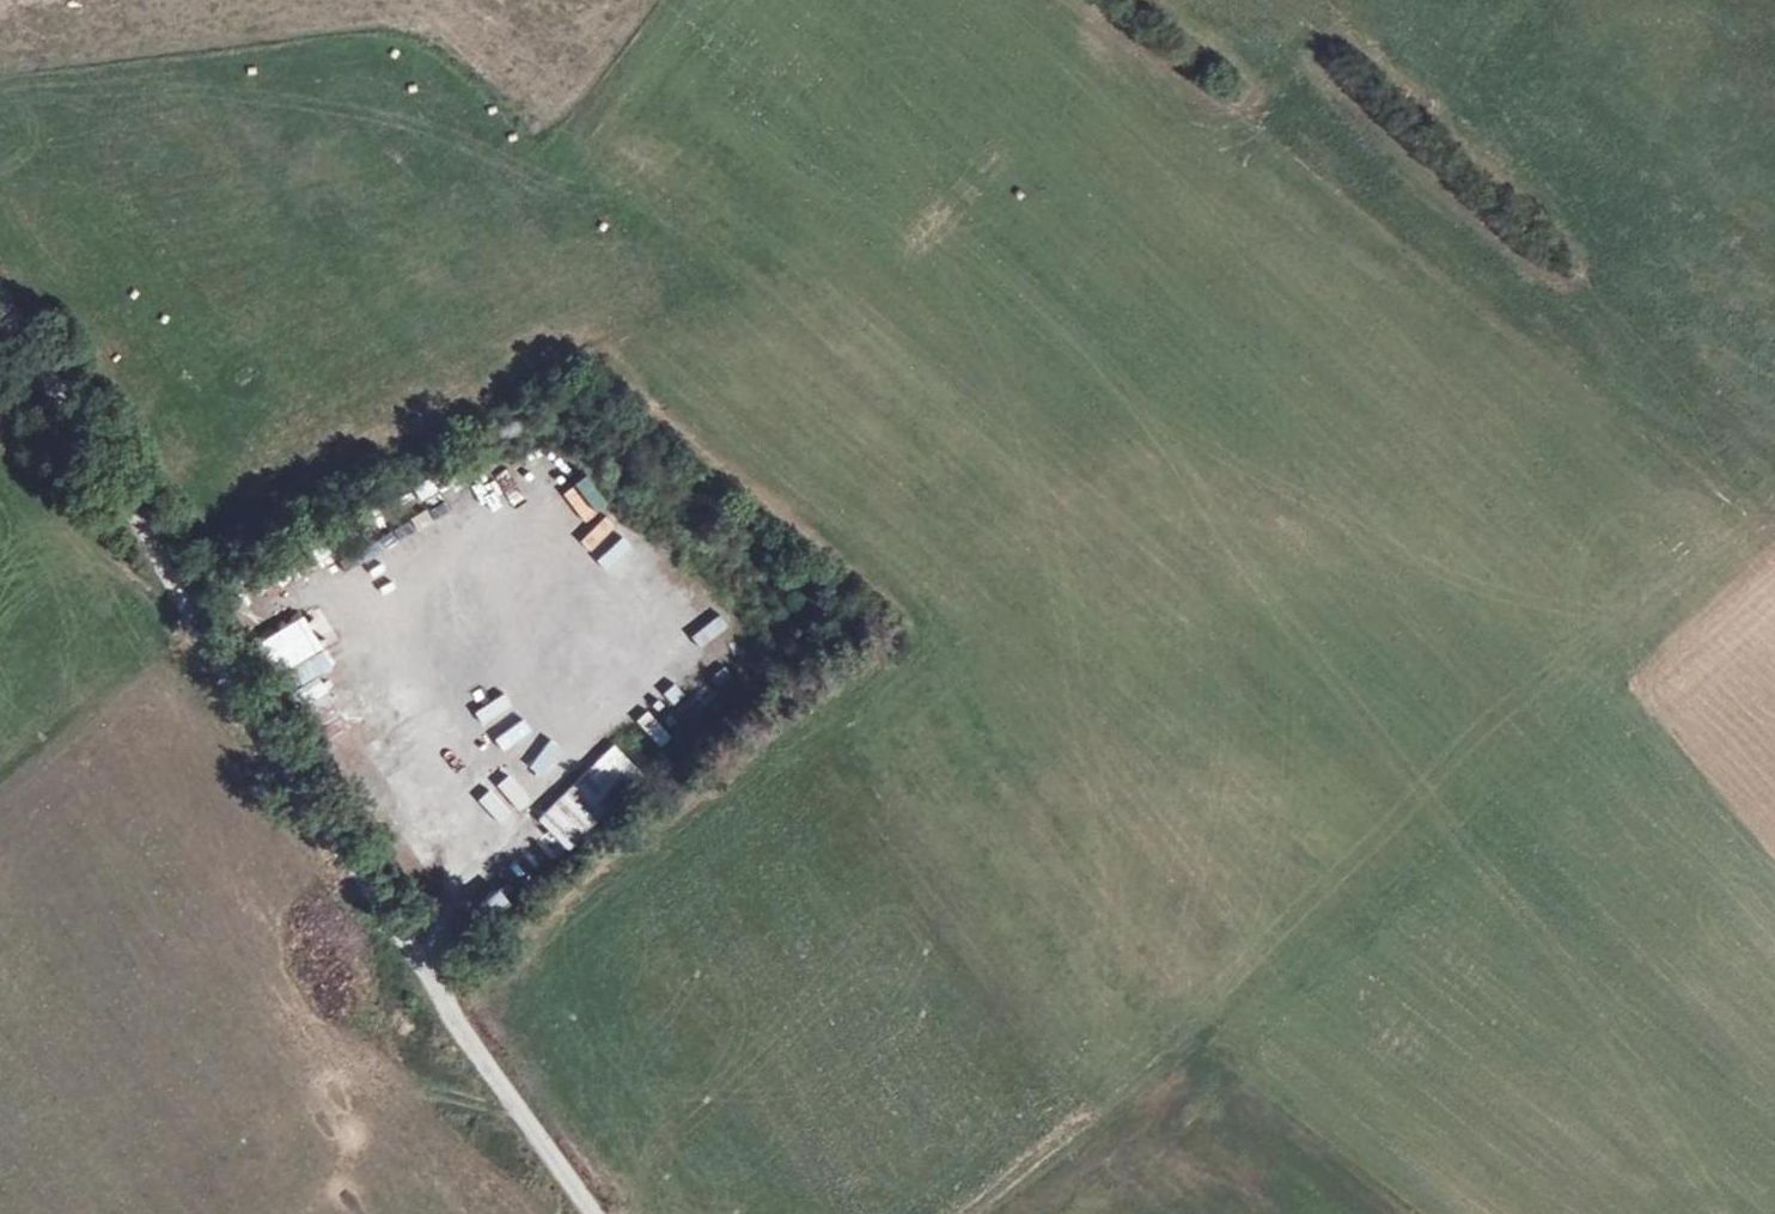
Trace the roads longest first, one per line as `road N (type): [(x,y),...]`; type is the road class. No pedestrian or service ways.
road 1 (unclassified): [(594,1213),(271,749),(0,279)]

